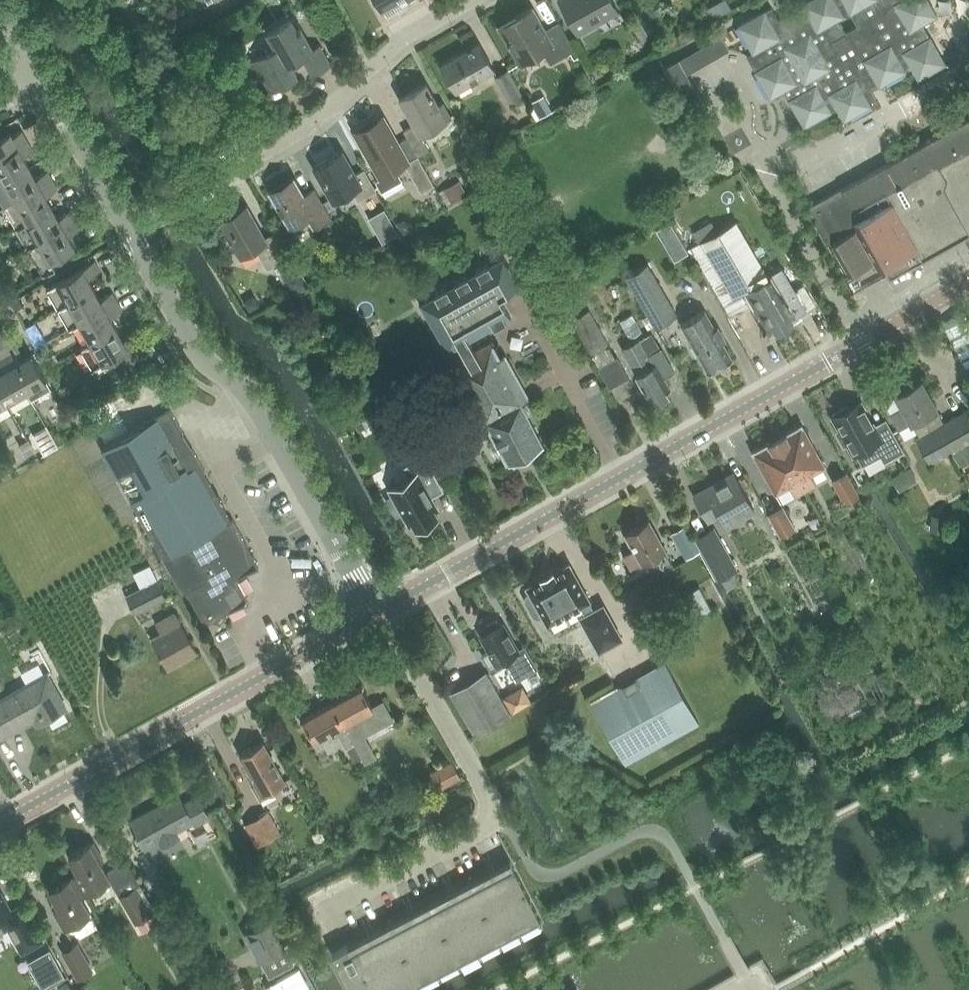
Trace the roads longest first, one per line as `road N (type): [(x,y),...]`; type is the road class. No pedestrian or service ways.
road 1 (unclassified): [(377,611),(968,283)]
road 2 (residential): [(377,611),(261,410),(247,389),(205,363),(128,229)]
road 3 (residential): [(377,611),(496,817),(322,909)]
road 4 (unclassified): [(0,823),(377,611)]
road 5 (residential): [(128,229),(306,129),(405,37),(470,0)]
road 6 (residential): [(128,229),(43,81)]

